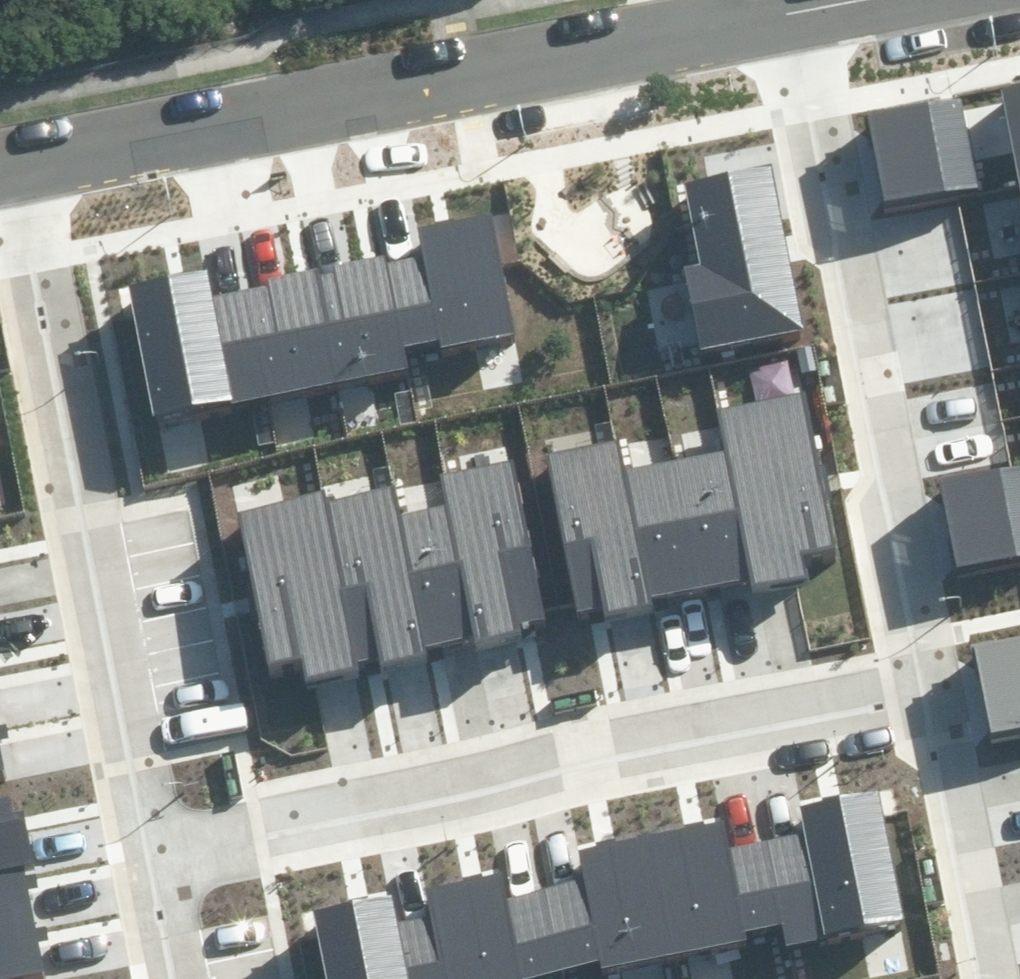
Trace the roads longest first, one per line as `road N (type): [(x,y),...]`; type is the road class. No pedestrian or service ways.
road 1 (residential): [(149,856),(936,694)]
road 2 (residential): [(13,166),(149,856)]
road 3 (residential): [(794,14),(936,694)]
road 4 (residential): [(680,39),(13,166)]
road 5 (residential): [(936,694),(993,978)]
road 6 (residential): [(149,856),(173,978)]

